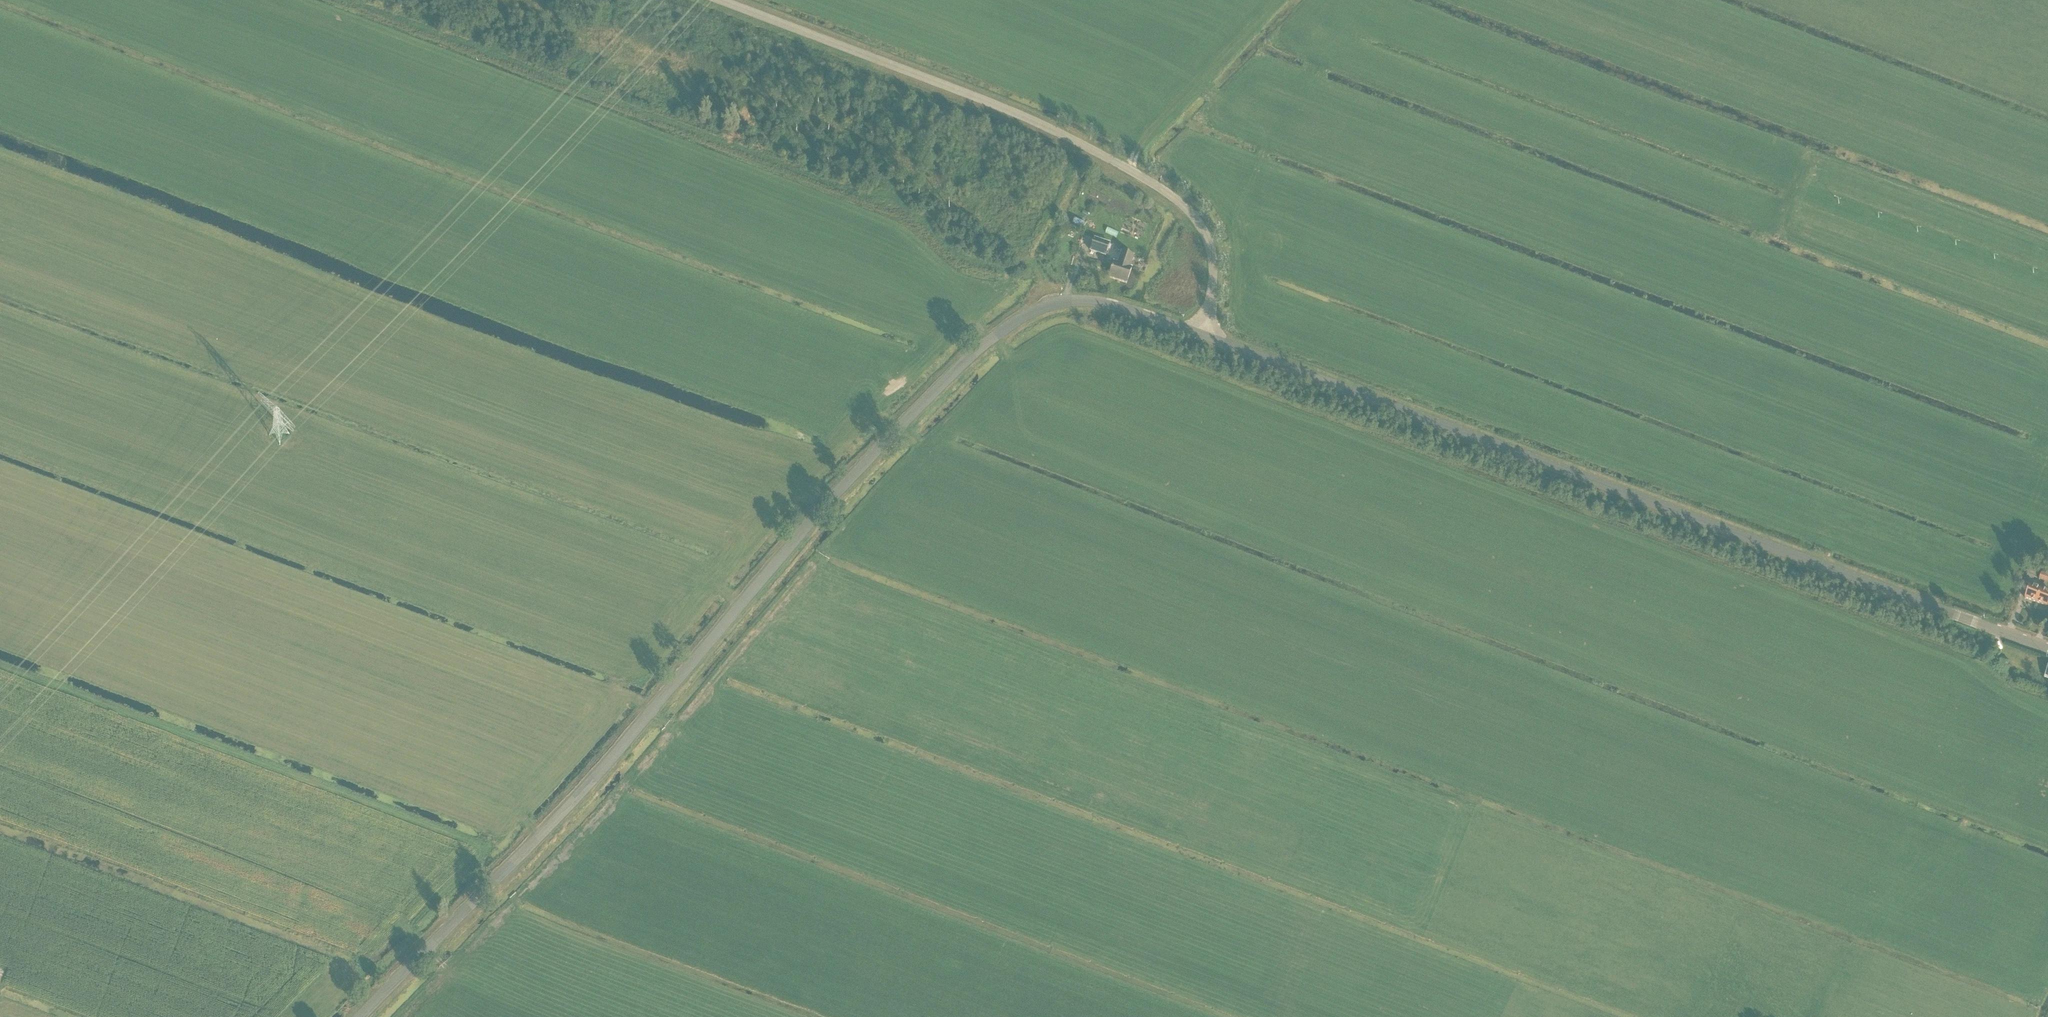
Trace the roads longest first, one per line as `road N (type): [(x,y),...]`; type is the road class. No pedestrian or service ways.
road 1 (tertiary): [(366,1016),(593,783),(768,573),(982,347),(1022,316),(1067,301),(1118,306),(1201,333)]
road 2 (tertiary): [(2047,647),(1201,333)]
road 3 (unclassified): [(1201,333),(1212,292),(1210,245),(1186,206),(1151,181),(1018,113),(717,0)]

